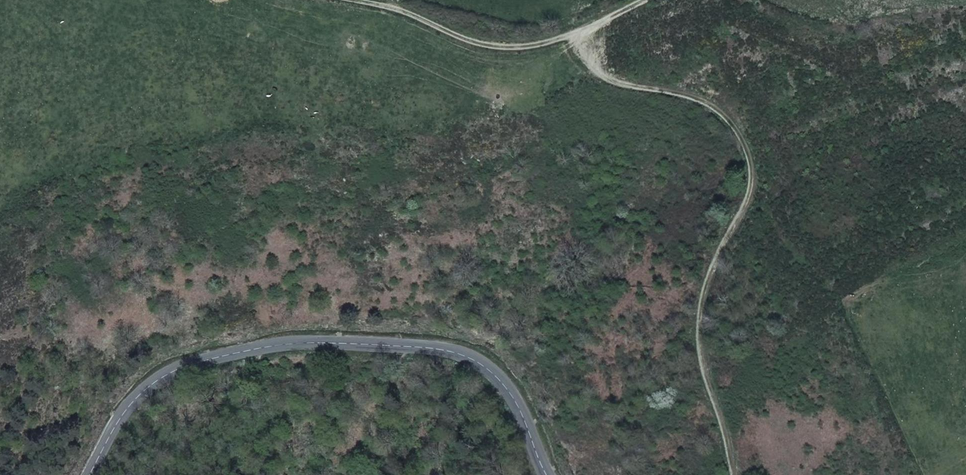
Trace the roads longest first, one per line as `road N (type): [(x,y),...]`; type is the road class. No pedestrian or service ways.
road 1 (secondary): [(89,474),(146,385),(224,355),(317,342),(430,348),(482,364),(522,411),(549,474)]
road 2 (track): [(567,34),(588,76),(692,100),(738,131),(747,175),(712,260),(704,345),(738,474)]
road 3 (track): [(367,0),(499,46),(581,32),(643,0)]

